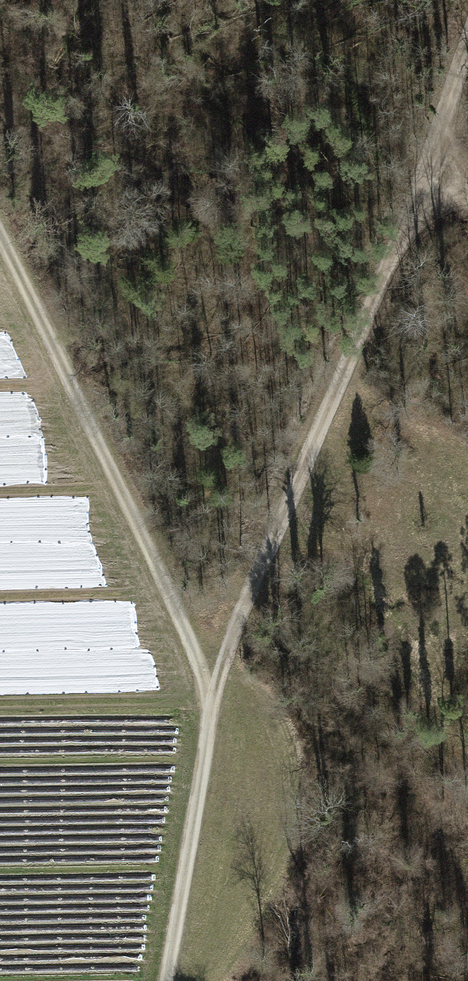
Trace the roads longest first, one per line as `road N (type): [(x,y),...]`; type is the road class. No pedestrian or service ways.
road 1 (track): [(467,44),(403,231),(227,649),(166,980)]
road 2 (track): [(213,692),(0,254)]

